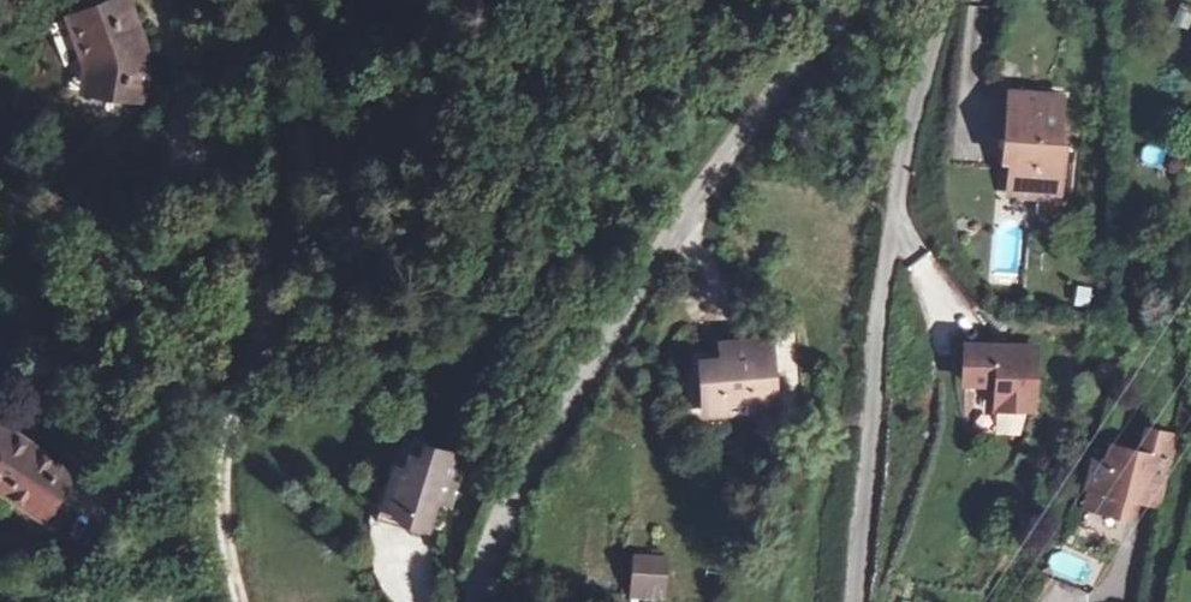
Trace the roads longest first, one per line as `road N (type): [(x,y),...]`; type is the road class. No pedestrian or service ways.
road 1 (unclassified): [(855,0),(669,240),(483,573),(481,601)]

